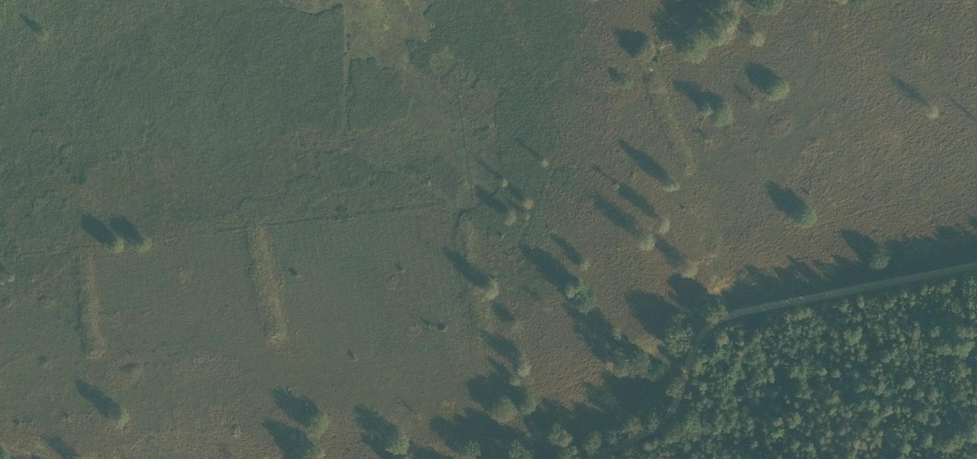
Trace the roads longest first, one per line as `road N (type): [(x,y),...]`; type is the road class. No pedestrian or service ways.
road 1 (track): [(976,265),(726,316),(696,339),(664,421),(593,458)]

